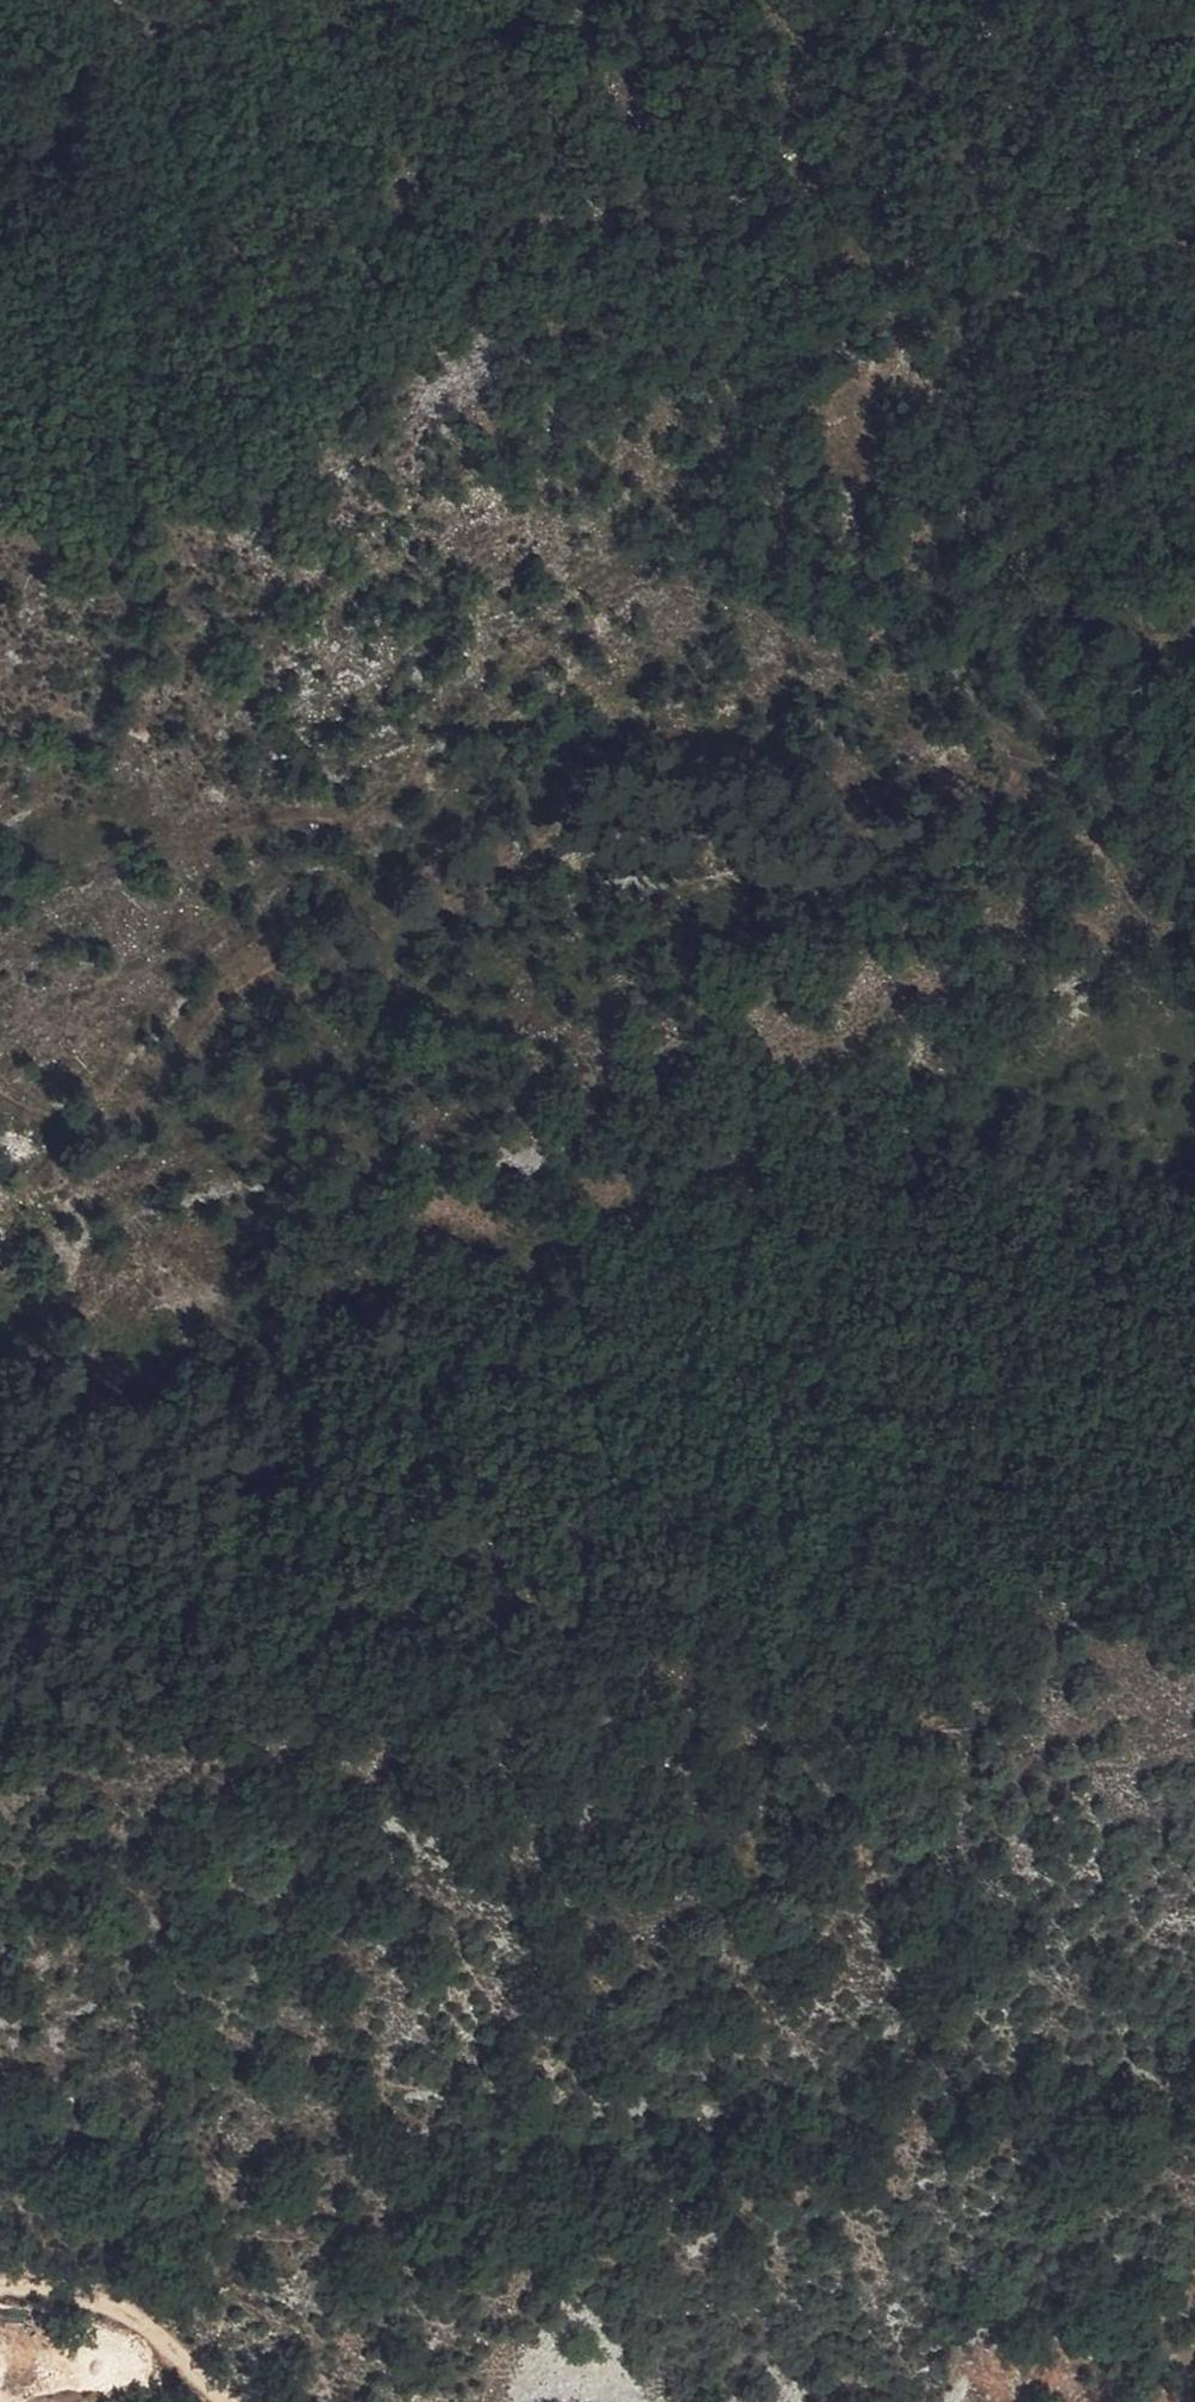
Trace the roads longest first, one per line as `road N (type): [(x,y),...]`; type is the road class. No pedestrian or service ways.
road 1 (track): [(224,2401),(100,2296),(0,2304)]

